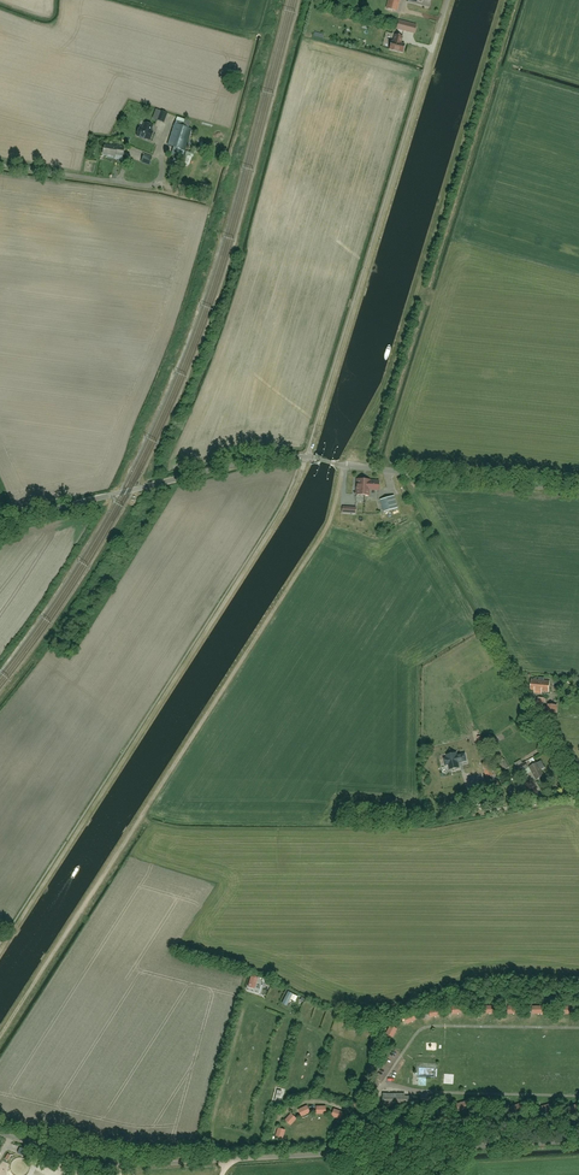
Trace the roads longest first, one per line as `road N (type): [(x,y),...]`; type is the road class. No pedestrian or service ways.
road 1 (track): [(343,465),(322,535),(0,1036)]
road 2 (track): [(0,954),(214,624),(308,458)]
road 3 (track): [(433,51),(308,458)]
road 4 (unclassified): [(578,1141),(229,1160)]
road 5 (unclassified): [(0,524),(233,465),(303,458)]
road 6 (unclassified): [(578,489),(331,463)]
road 7 (unclassified): [(229,1160),(109,1162),(0,1133)]
road 8 (unclassified): [(161,147),(154,185),(0,166)]

